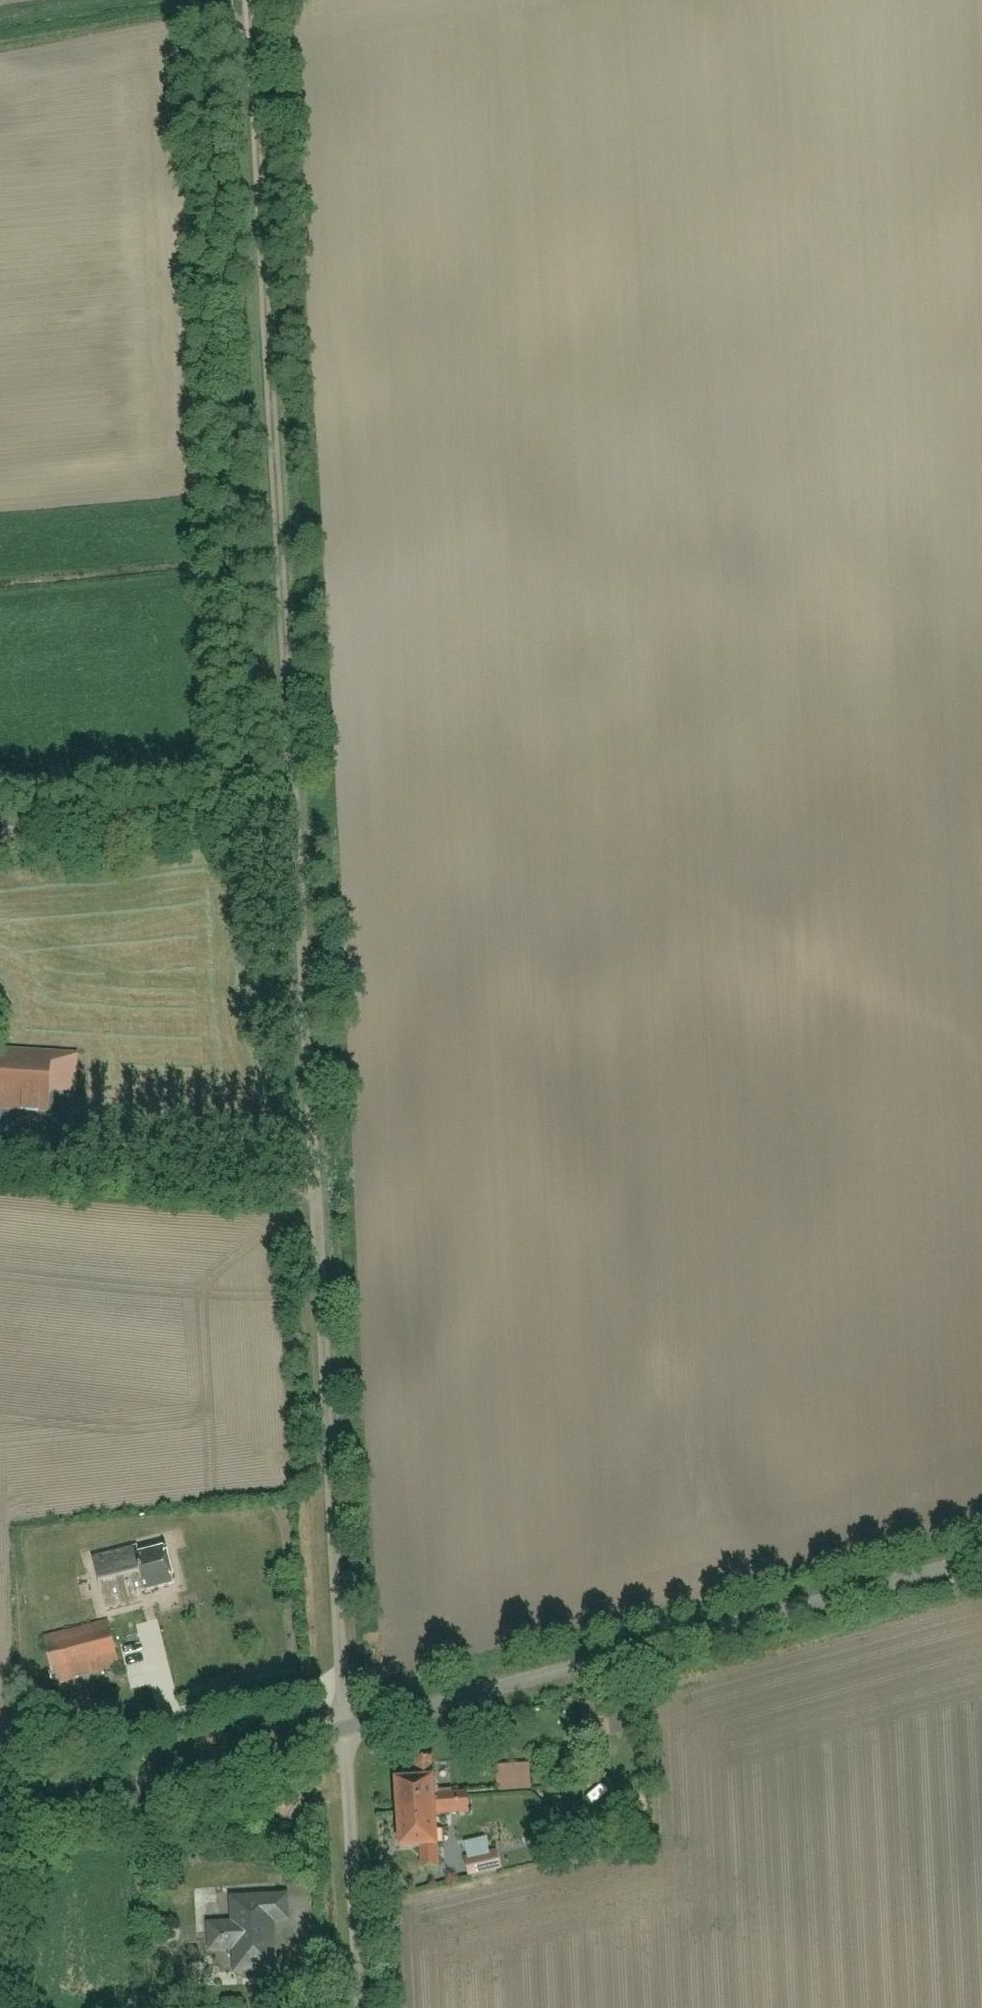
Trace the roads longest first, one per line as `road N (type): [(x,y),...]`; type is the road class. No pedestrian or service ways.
road 1 (unclassified): [(249,1),(317,1309),(347,1729)]
road 2 (unclassified): [(347,1729),(981,1559)]
road 3 (unclassified): [(0,1822),(347,1729)]
road 4 (unclassified): [(347,1729),(359,2007)]

